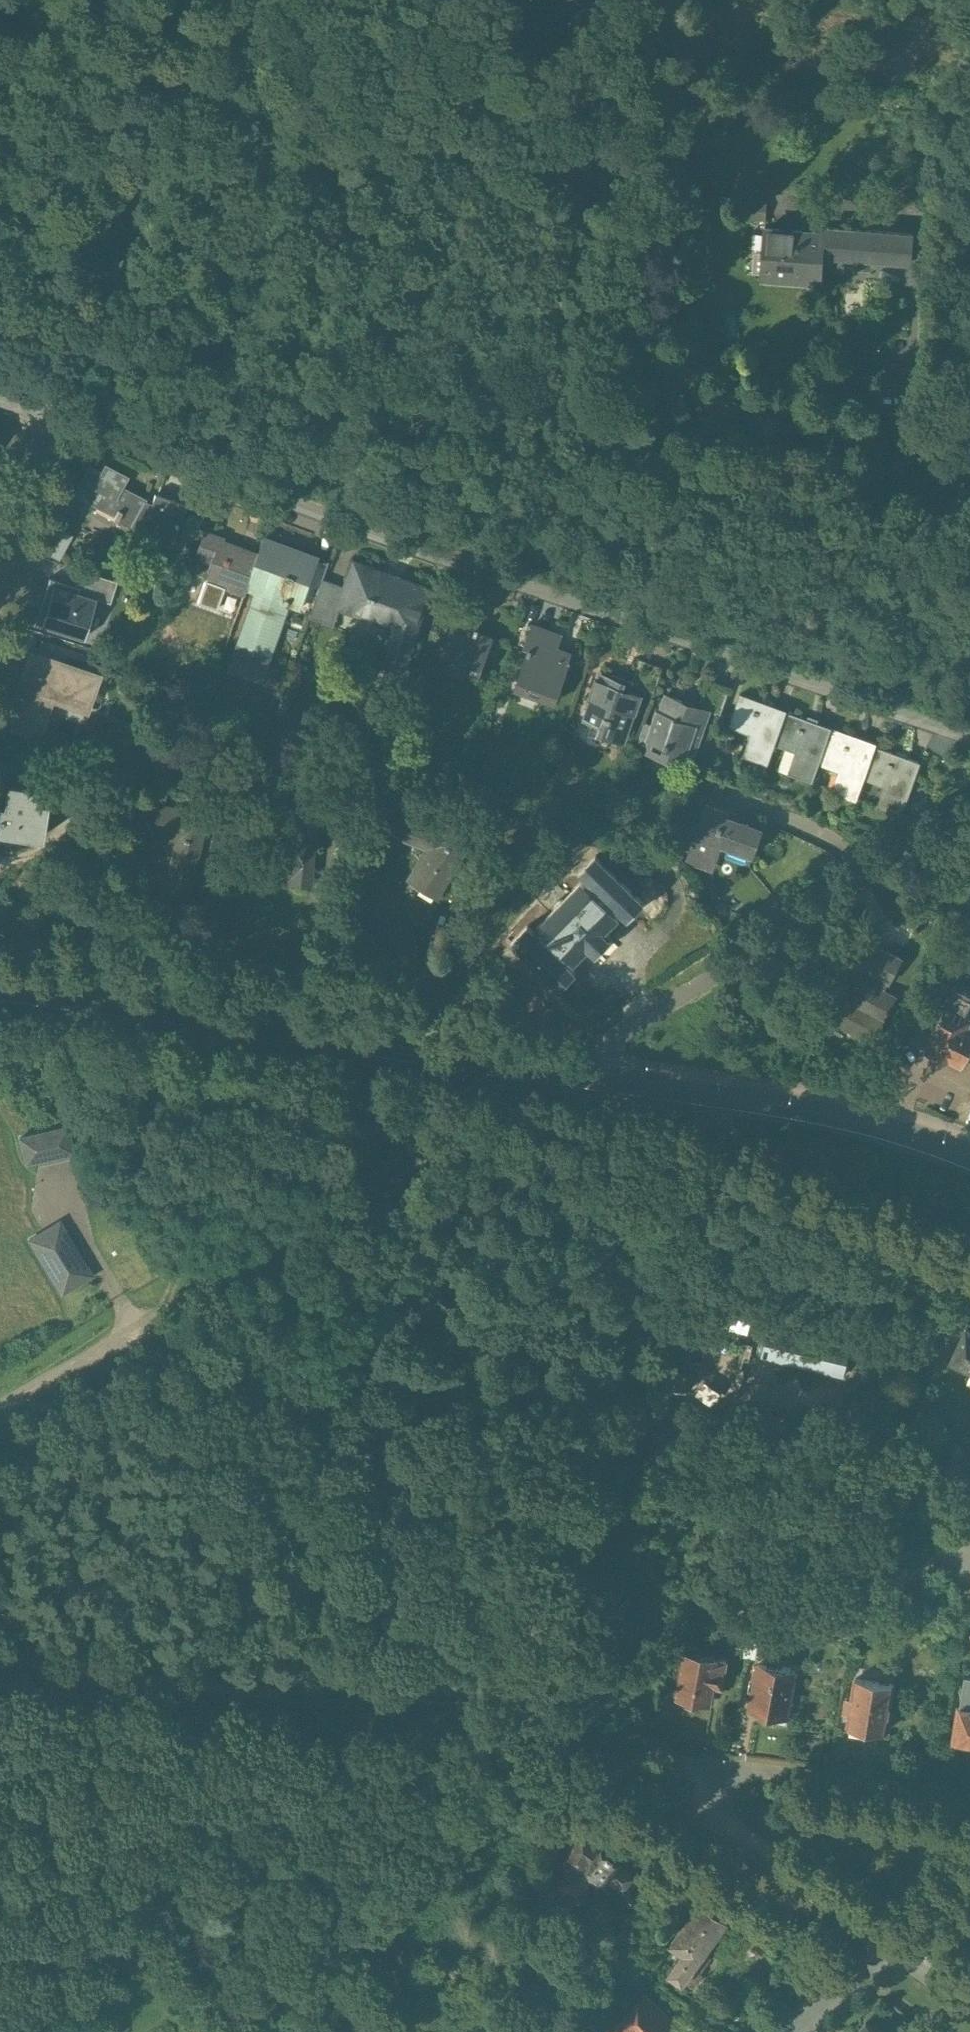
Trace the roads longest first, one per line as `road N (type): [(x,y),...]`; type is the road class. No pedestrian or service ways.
road 1 (residential): [(969,739),(296,500),(43,420)]
road 2 (secondary): [(0,990),(587,1072)]
road 3 (residential): [(587,1072),(634,1014),(969,815)]
road 4 (track): [(192,0),(43,420)]
road 5 (secondary): [(587,1072),(793,1107),(969,1159)]
road 6 (residential): [(885,1946),(711,1813)]
road 7 (track): [(0,1406),(185,1298)]
road 8 (residential): [(0,559),(43,420)]
road 9 (residential): [(885,1946),(789,2031)]
road 10 (residential): [(969,1857),(931,1887),(885,1946)]

